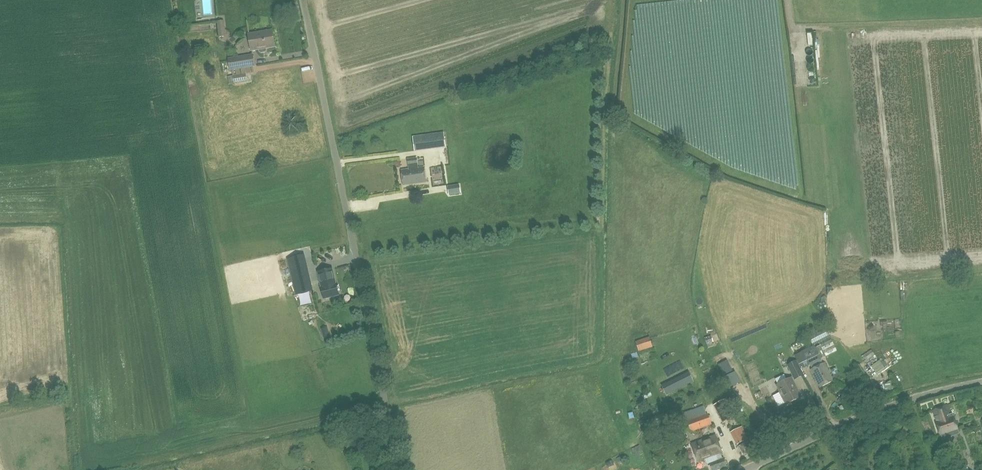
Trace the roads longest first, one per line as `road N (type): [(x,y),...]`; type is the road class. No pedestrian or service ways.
road 1 (unclassified): [(401,469),(306,0)]
road 2 (unclassified): [(981,381),(899,402),(745,469)]

